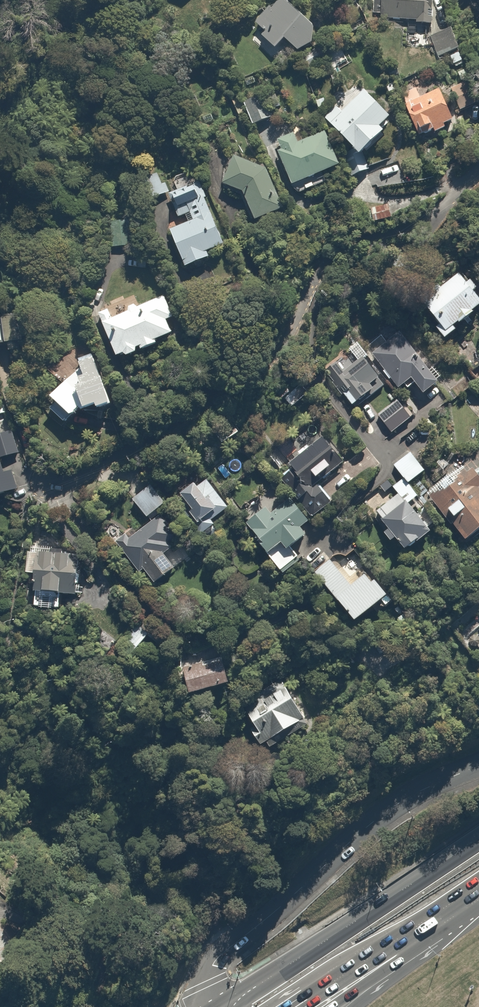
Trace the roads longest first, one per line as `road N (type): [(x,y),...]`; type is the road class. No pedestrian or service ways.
road 1 (residential): [(478,173),(438,216),(317,272),(274,356),(232,403),(39,495)]
road 2 (trunk): [(227,1006),(478,842)]
road 3 (tertiary): [(269,915),(398,804),(478,765)]
road 4 (trunk): [(478,890),(305,1006)]
road 5 (tertiary): [(142,1006),(269,915)]

